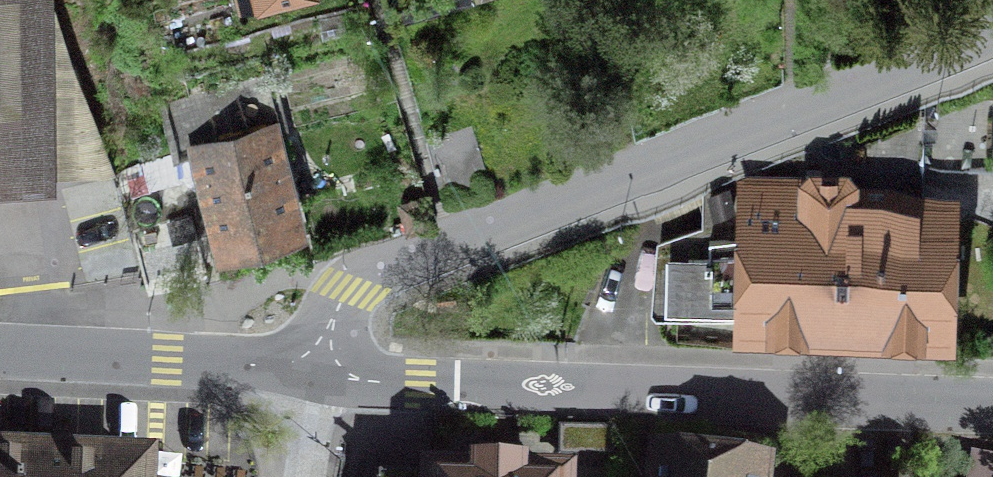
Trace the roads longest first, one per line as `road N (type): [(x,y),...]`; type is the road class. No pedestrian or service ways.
road 1 (residential): [(314,373),(350,290),(366,275),(924,65),(992,30)]
road 2 (tertiary): [(314,373),(992,405)]
road 3 (tertiary): [(0,351),(314,373)]

